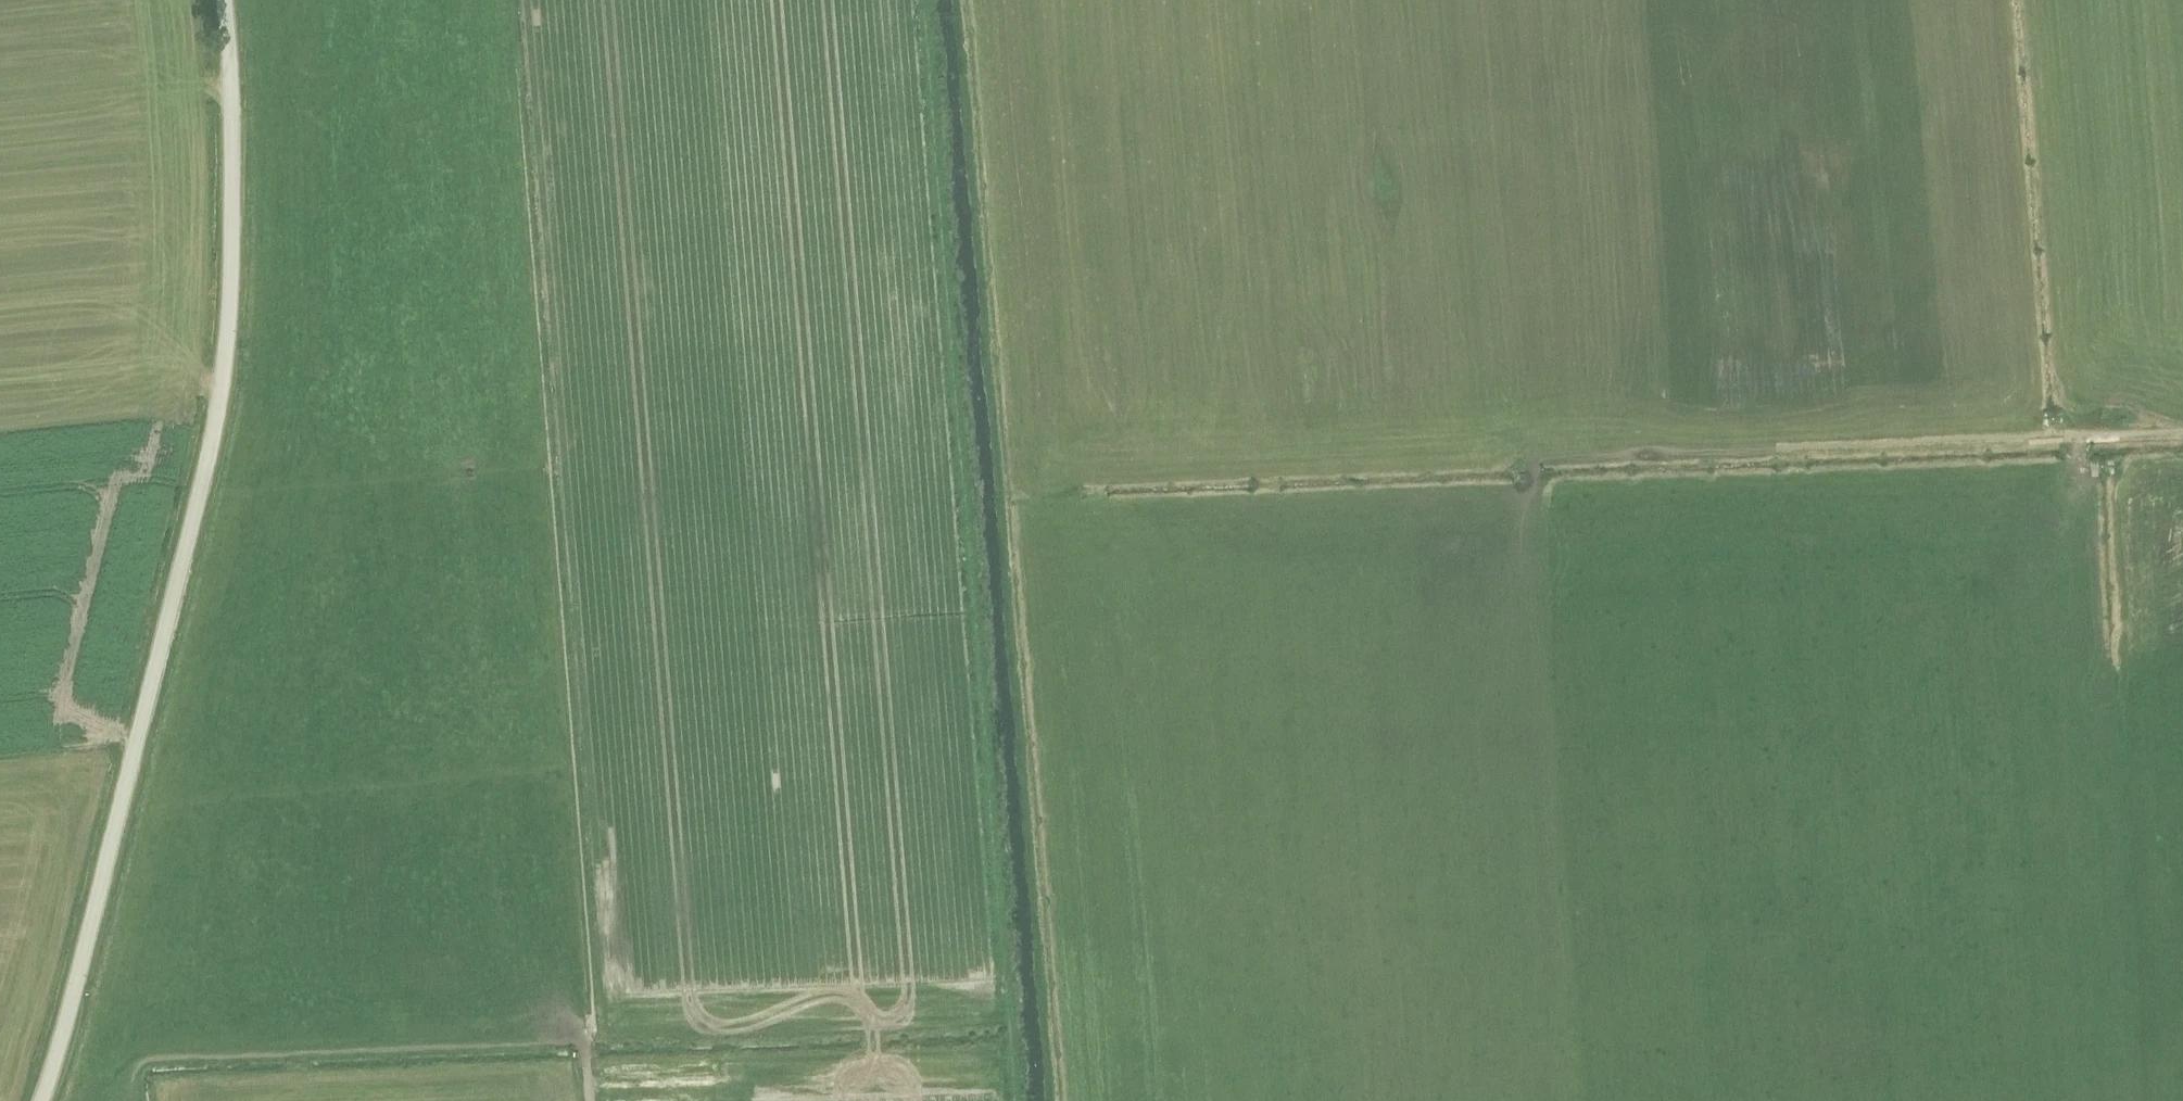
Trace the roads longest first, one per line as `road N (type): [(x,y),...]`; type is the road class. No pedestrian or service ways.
road 1 (unclassified): [(46,1100),(64,1058),(235,367),(240,117),(234,0)]

